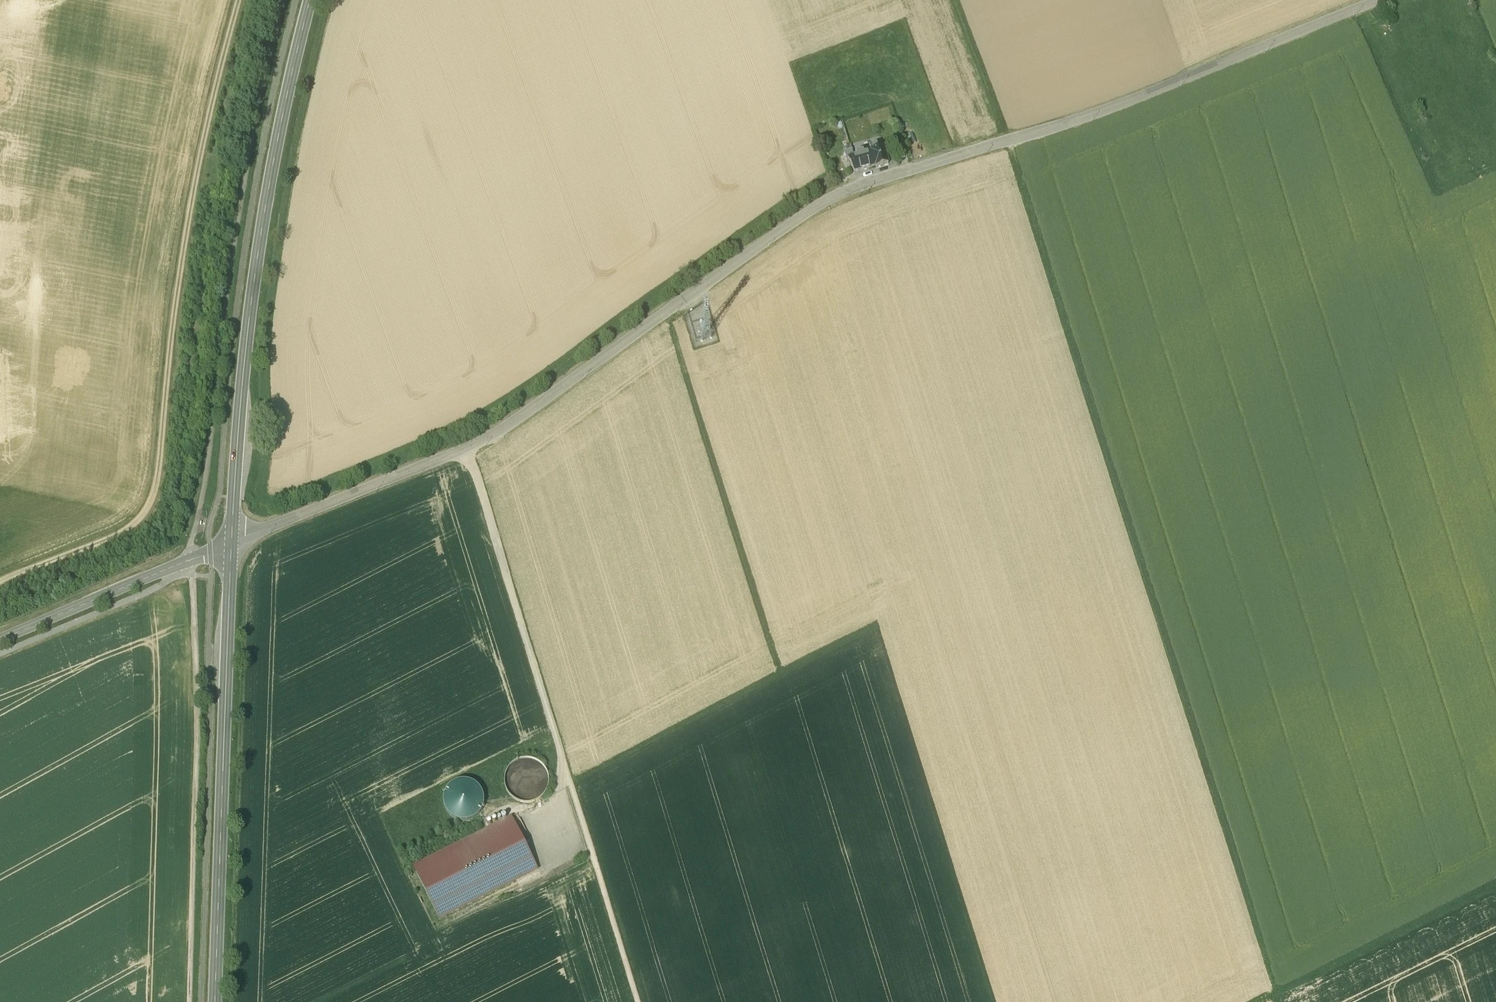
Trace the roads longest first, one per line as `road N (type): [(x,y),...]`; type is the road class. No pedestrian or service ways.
road 1 (tertiary): [(1382,0),(1086,115),(843,191),(488,438),(231,544)]
road 2 (track): [(1277,1001),(1009,139),(954,0)]
road 3 (track): [(0,577),(117,532),(150,500),(194,183),(237,0)]
road 4 (track): [(468,448),(638,1001)]
road 5 (track): [(285,0),(243,193),(190,559)]
road 6 (secondary): [(231,544),(265,206),(310,0)]
road 7 (secondary): [(215,1001),(231,544)]
road 8 (track): [(190,1001),(190,559)]
road 9 (track): [(665,315),(779,672)]
road 10 (track): [(877,623),(571,783)]
road 11 (track): [(1495,883),(1257,1001)]
road 12 (unclassified): [(231,544),(0,642)]

